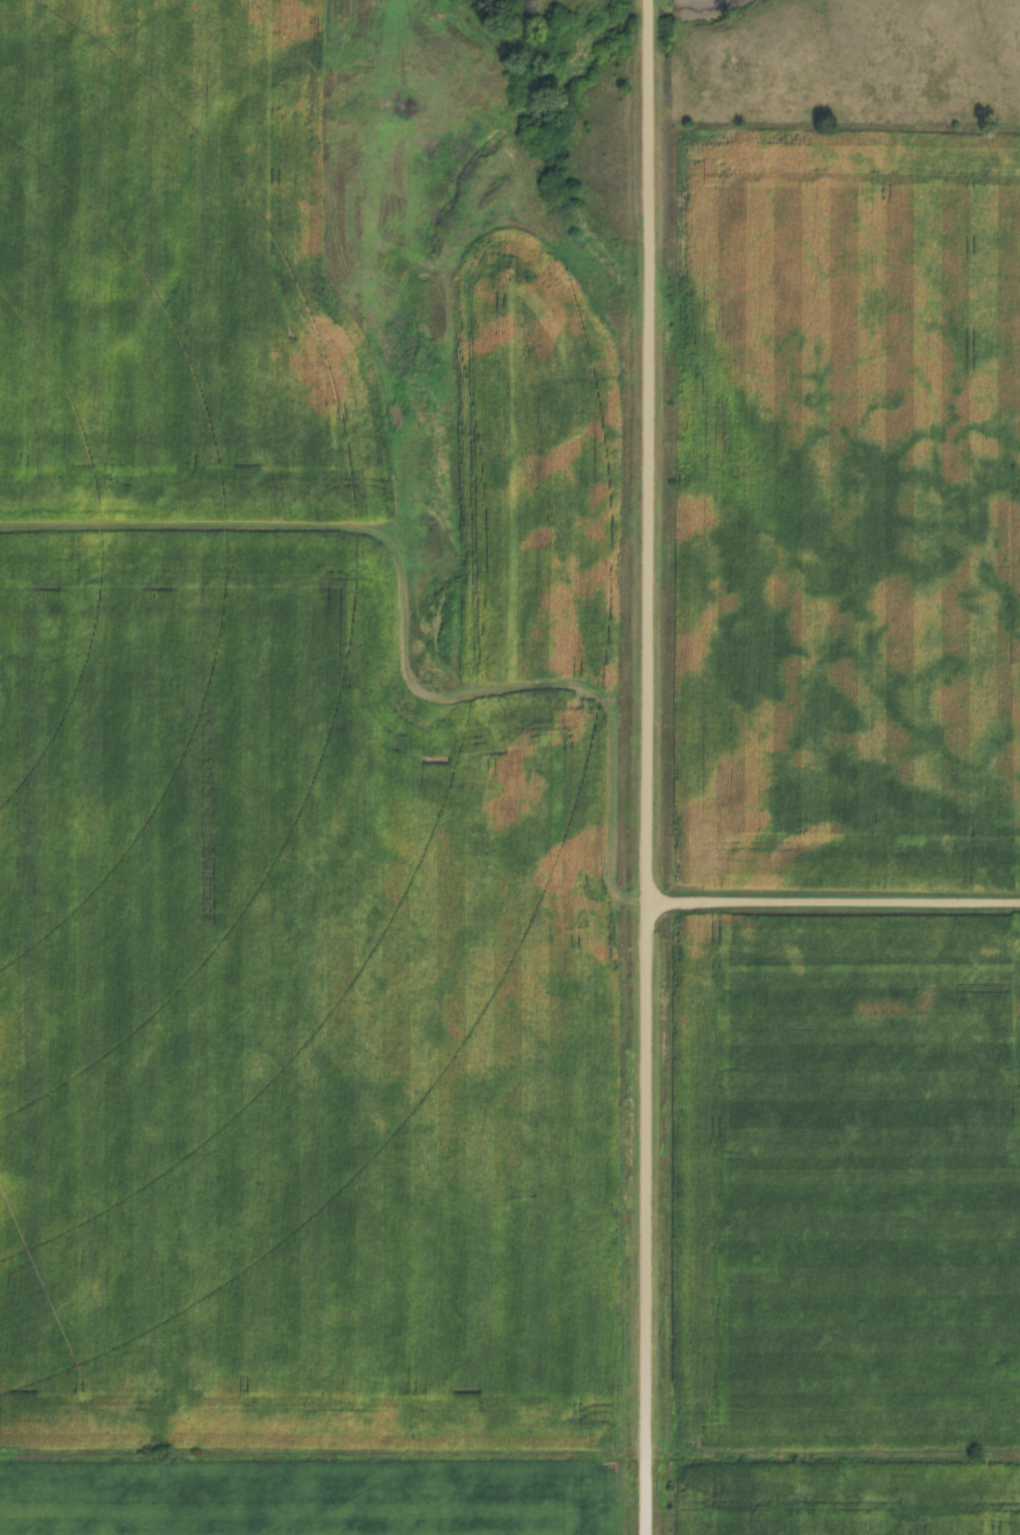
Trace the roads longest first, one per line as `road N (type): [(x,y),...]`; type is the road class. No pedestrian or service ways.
road 1 (residential): [(644,1534),(647,0)]

